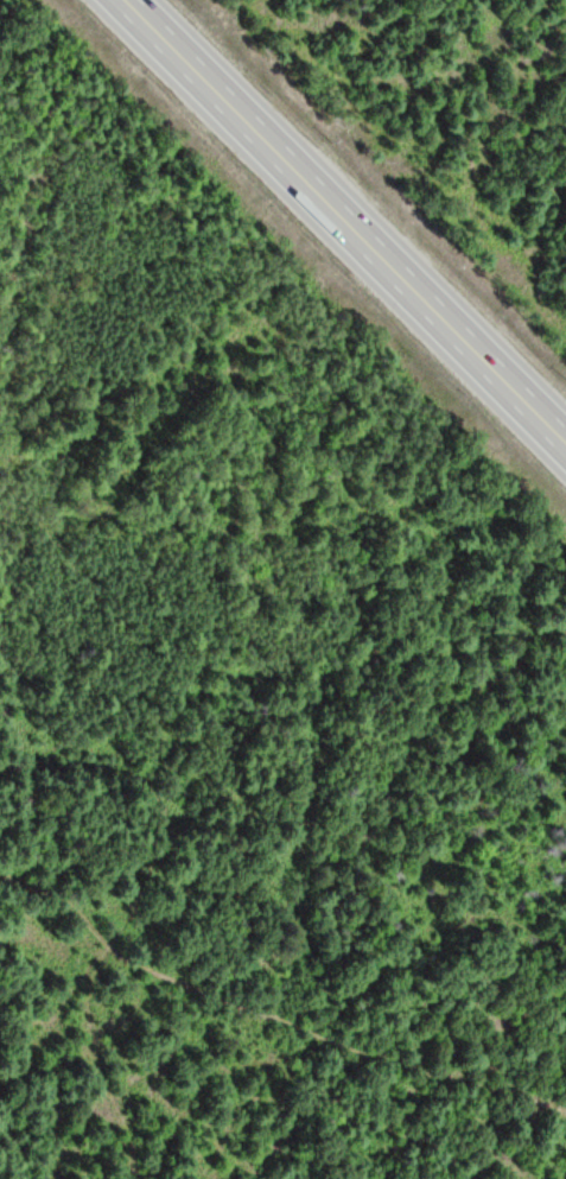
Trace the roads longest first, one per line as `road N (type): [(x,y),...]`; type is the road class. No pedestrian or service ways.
road 1 (primary): [(565,445),(123,0)]

